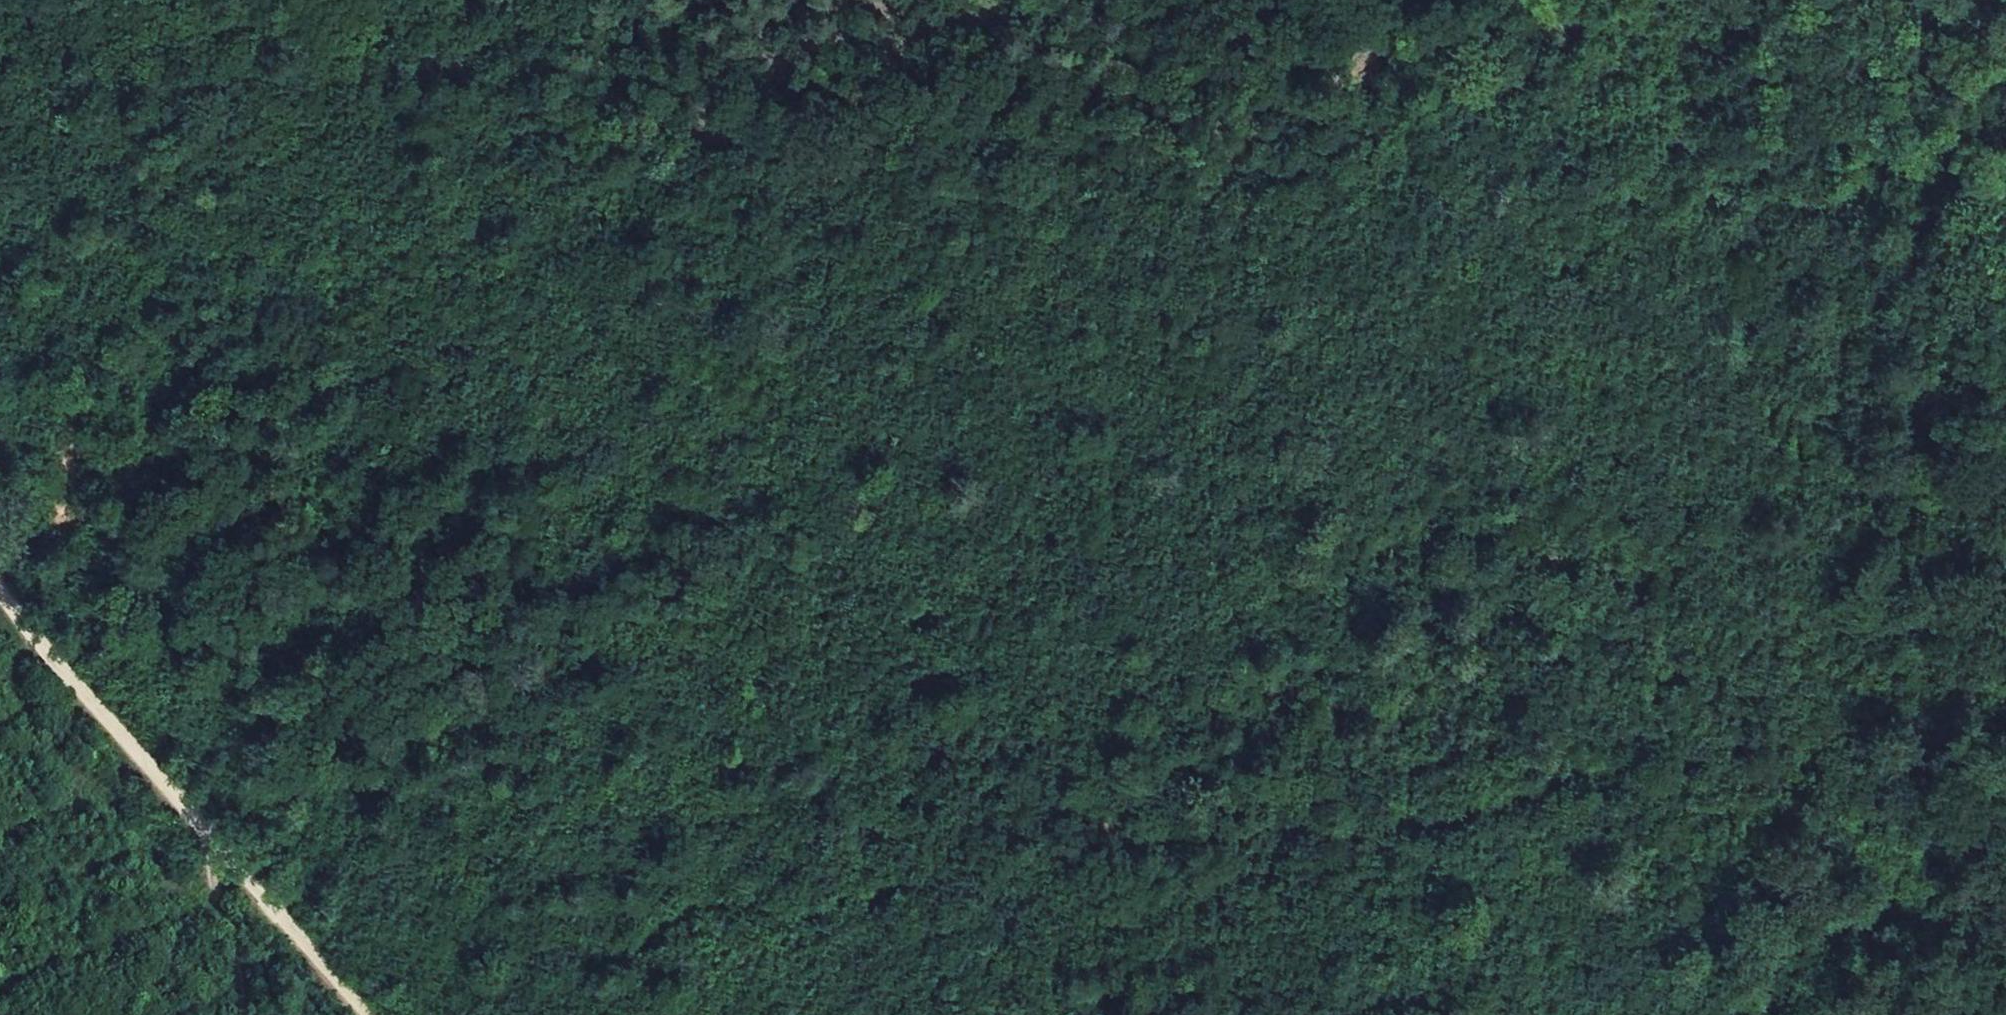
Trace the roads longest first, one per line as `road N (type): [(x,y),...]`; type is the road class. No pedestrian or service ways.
road 1 (track): [(1988,0),(1975,136),(1924,236),(1860,330),(1843,388),(1856,540),(1842,651),(1843,1014)]
road 2 (track): [(0,592),(369,1014)]

